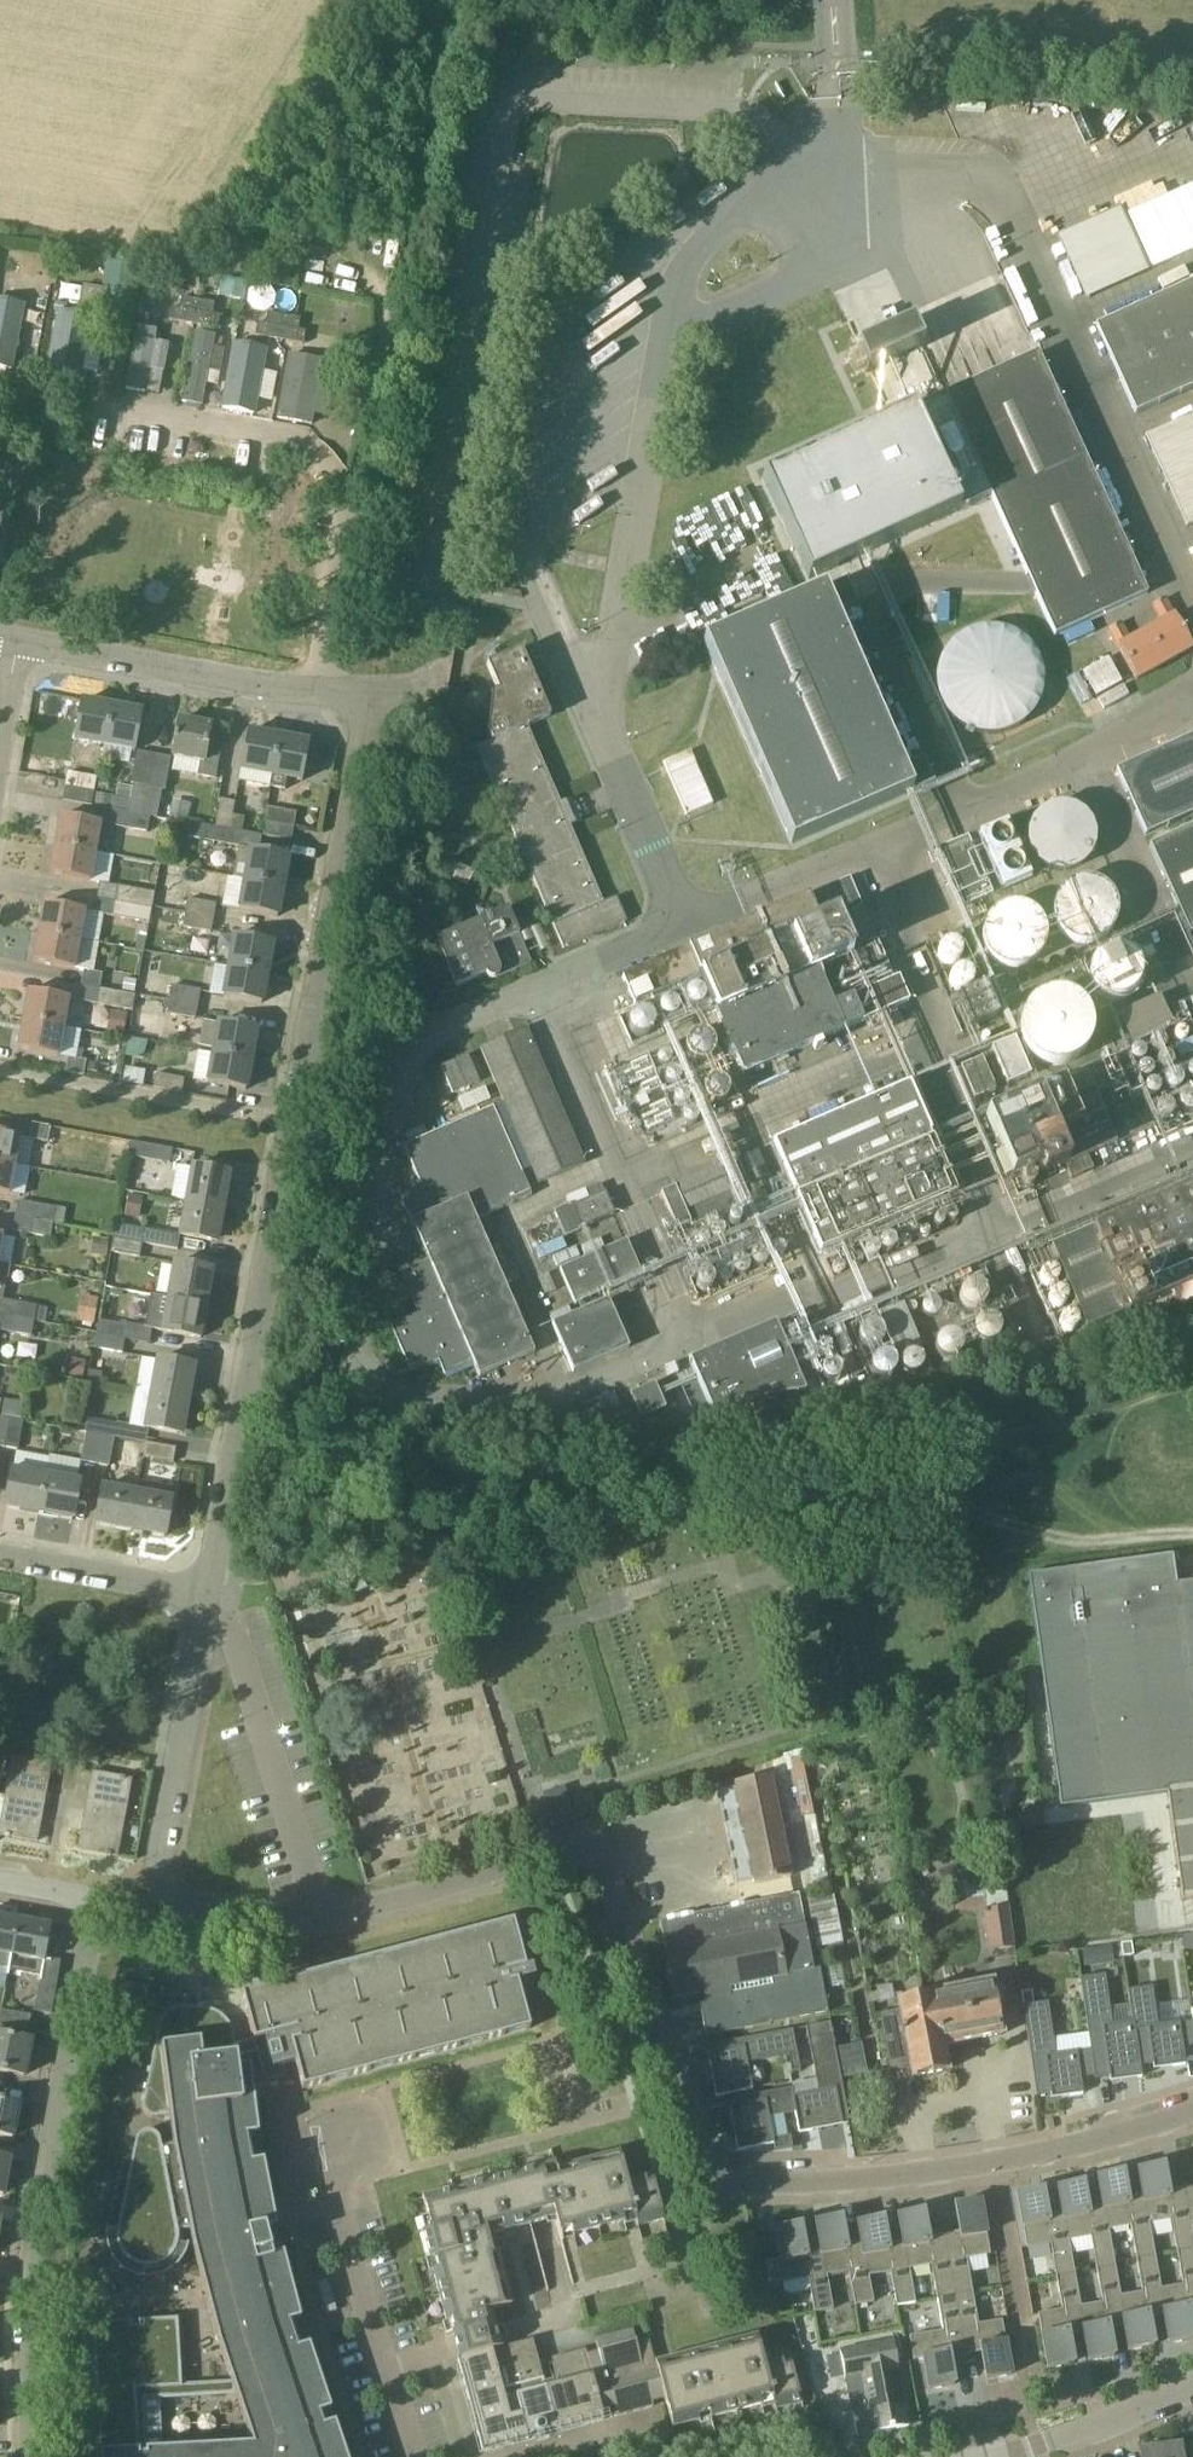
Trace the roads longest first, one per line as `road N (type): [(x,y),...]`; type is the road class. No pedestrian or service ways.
road 1 (residential): [(272,1916),(384,1906),(580,1850),(603,1864),(701,2152),(715,2175),(751,2185),(924,2176),(1050,2155),(1192,2113)]
road 2 (residential): [(208,1593),(372,692),(321,689)]
road 3 (residential): [(321,689),(348,529),(345,492),(333,468),(291,435),(80,402),(29,428),(12,457),(0,517)]
road 4 (residential): [(32,2456),(33,2258),(96,1902)]
road 5 (residential): [(415,2456),(339,2197),(346,2134)]
road 6 (residential): [(155,1902),(208,1593)]
road 7 (residential): [(321,689),(17,644)]
road 8 (residential): [(208,1593),(0,1555)]
road 9 (tertiary): [(1014,2456),(1192,2387)]

